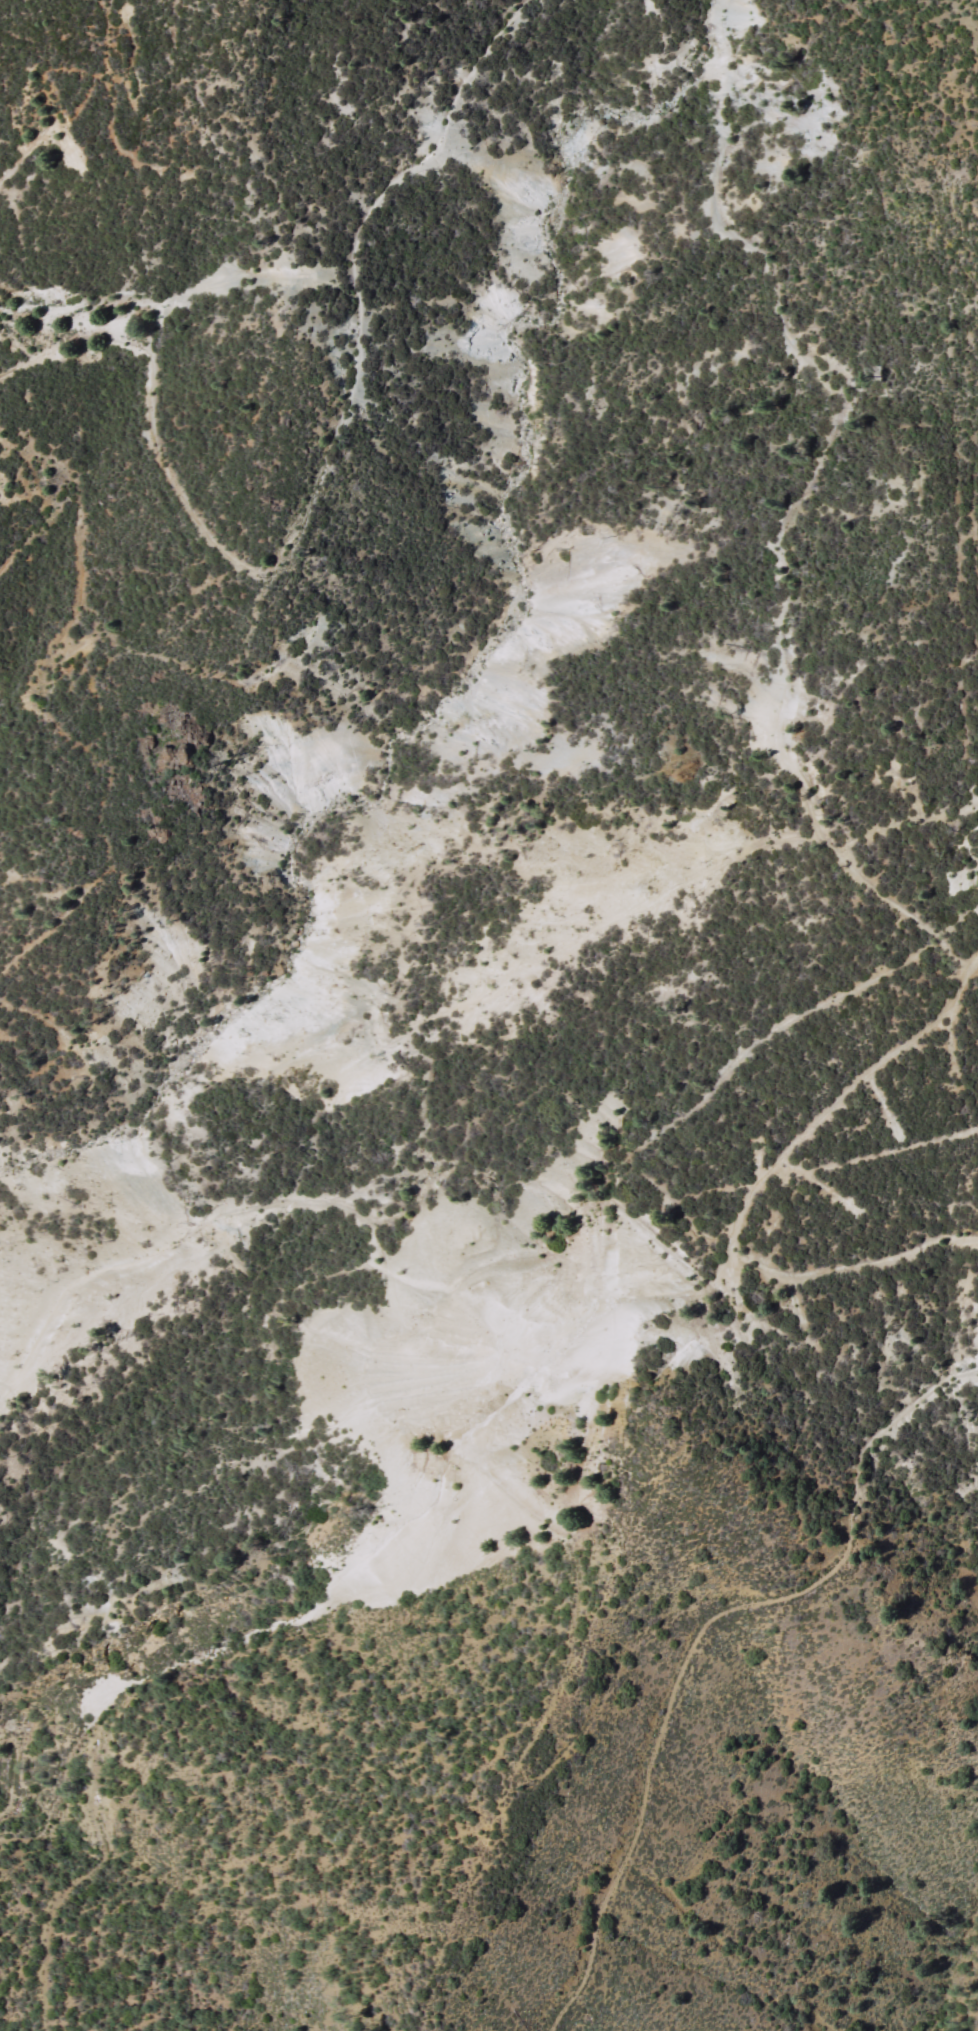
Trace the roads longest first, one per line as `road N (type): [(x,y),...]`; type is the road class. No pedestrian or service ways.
road 1 (track): [(538,2030),(632,1858),(690,1644),(816,1576),(857,1539),(853,1475),(945,1385),(977,1380)]

